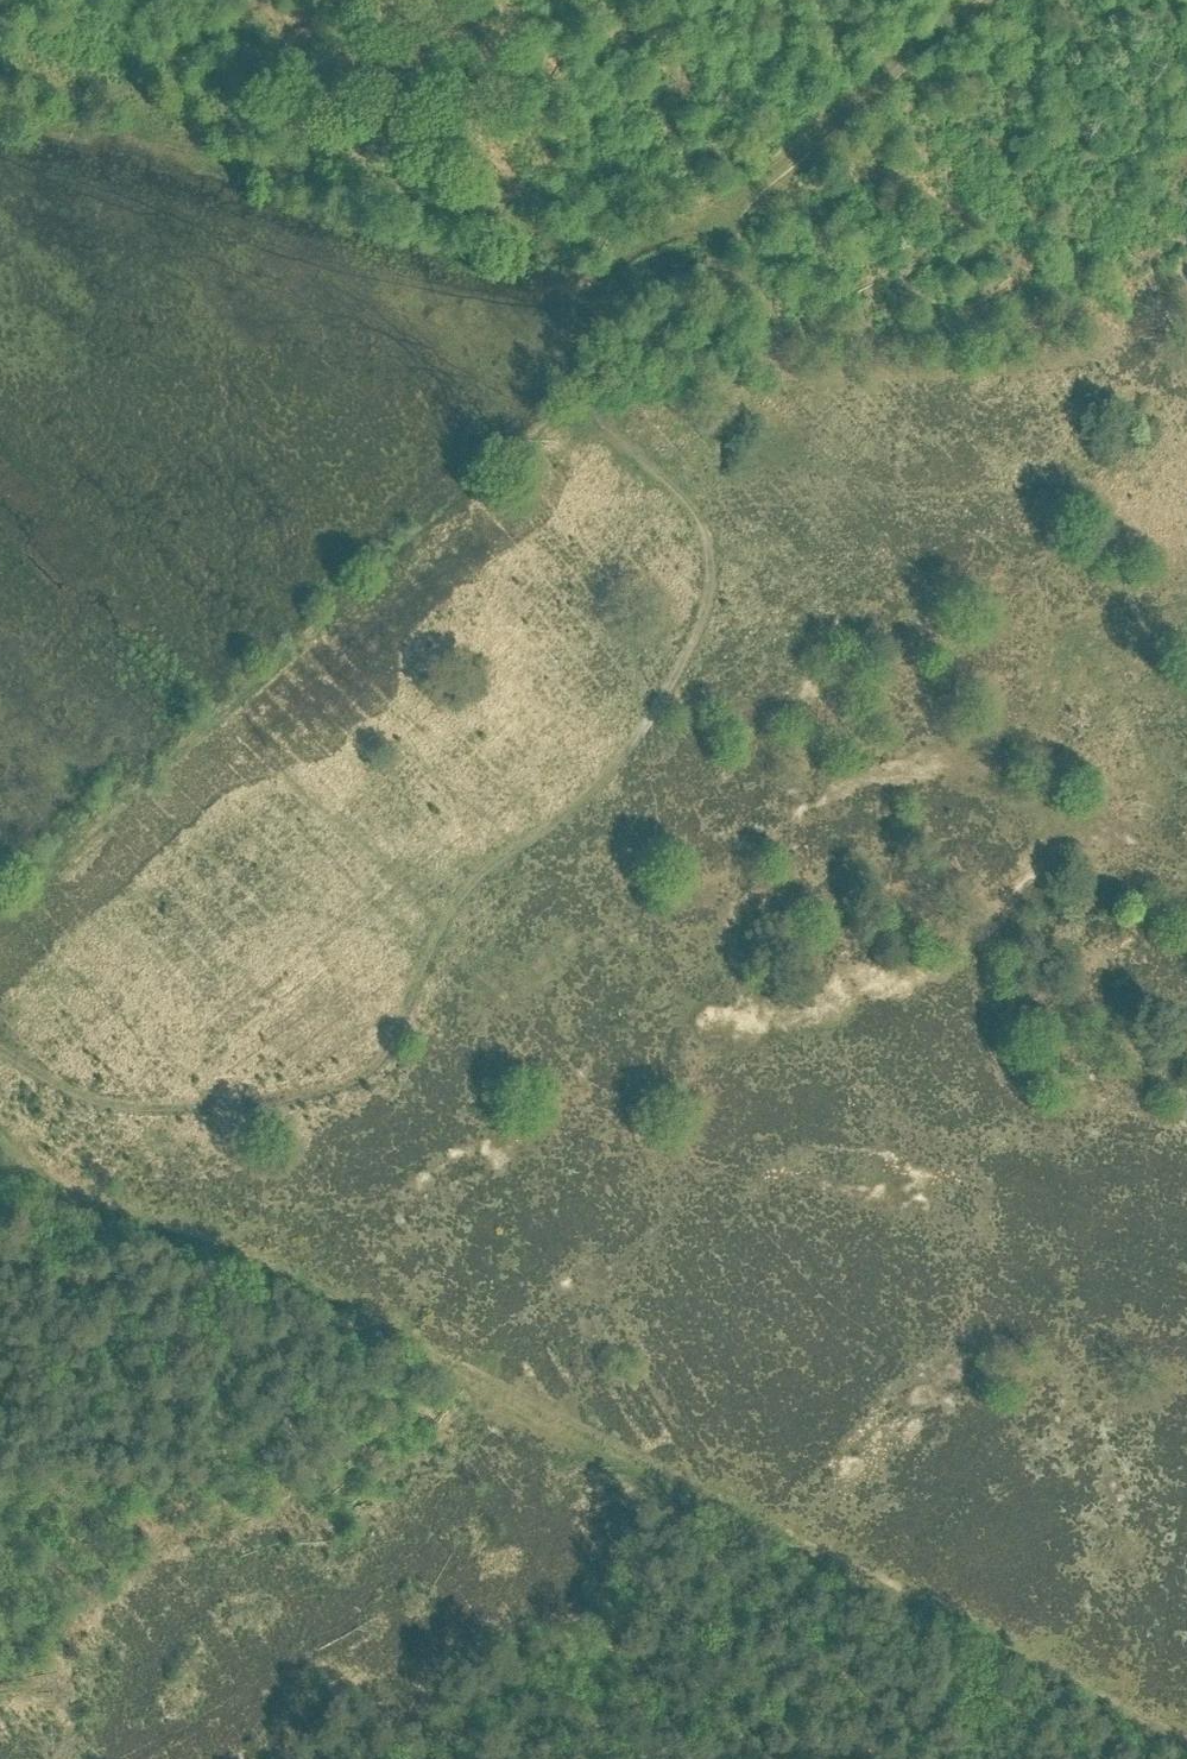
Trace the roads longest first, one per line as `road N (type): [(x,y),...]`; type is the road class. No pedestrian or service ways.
road 1 (track): [(1186,1753),(291,1280),(221,1251),(83,1214),(0,1137)]
road 2 (track): [(599,378),(697,294),(746,208),(981,0)]

